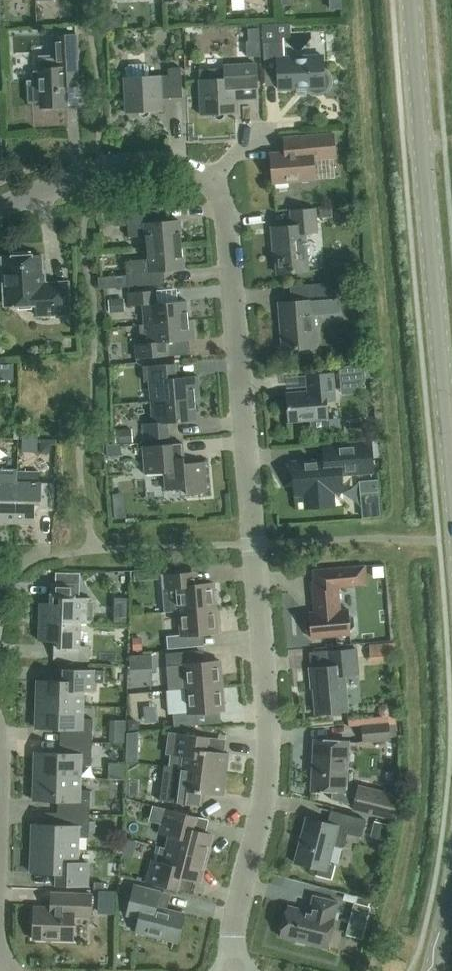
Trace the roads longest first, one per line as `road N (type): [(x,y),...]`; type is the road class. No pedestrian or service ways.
road 1 (residential): [(235,970),(236,909),(268,780),(267,716),(226,207),(210,177),(156,162),(96,170),(0,207)]
road 2 (tertiary): [(451,474),(407,0)]

